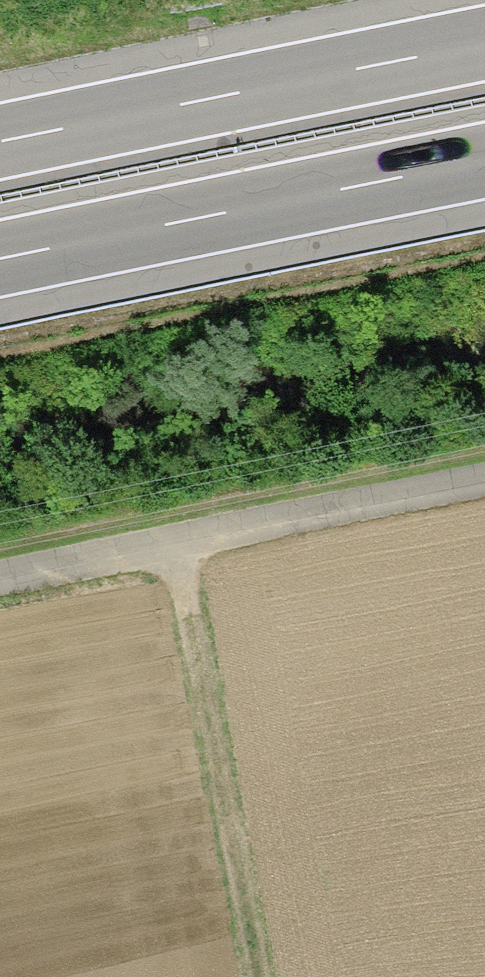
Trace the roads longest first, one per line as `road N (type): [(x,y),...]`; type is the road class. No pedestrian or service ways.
road 1 (motorway): [(0,262),(484,164)]
road 2 (motorway): [(484,42),(0,140)]
road 3 (track): [(0,578),(484,481)]
road 4 (track): [(172,542),(257,976)]

